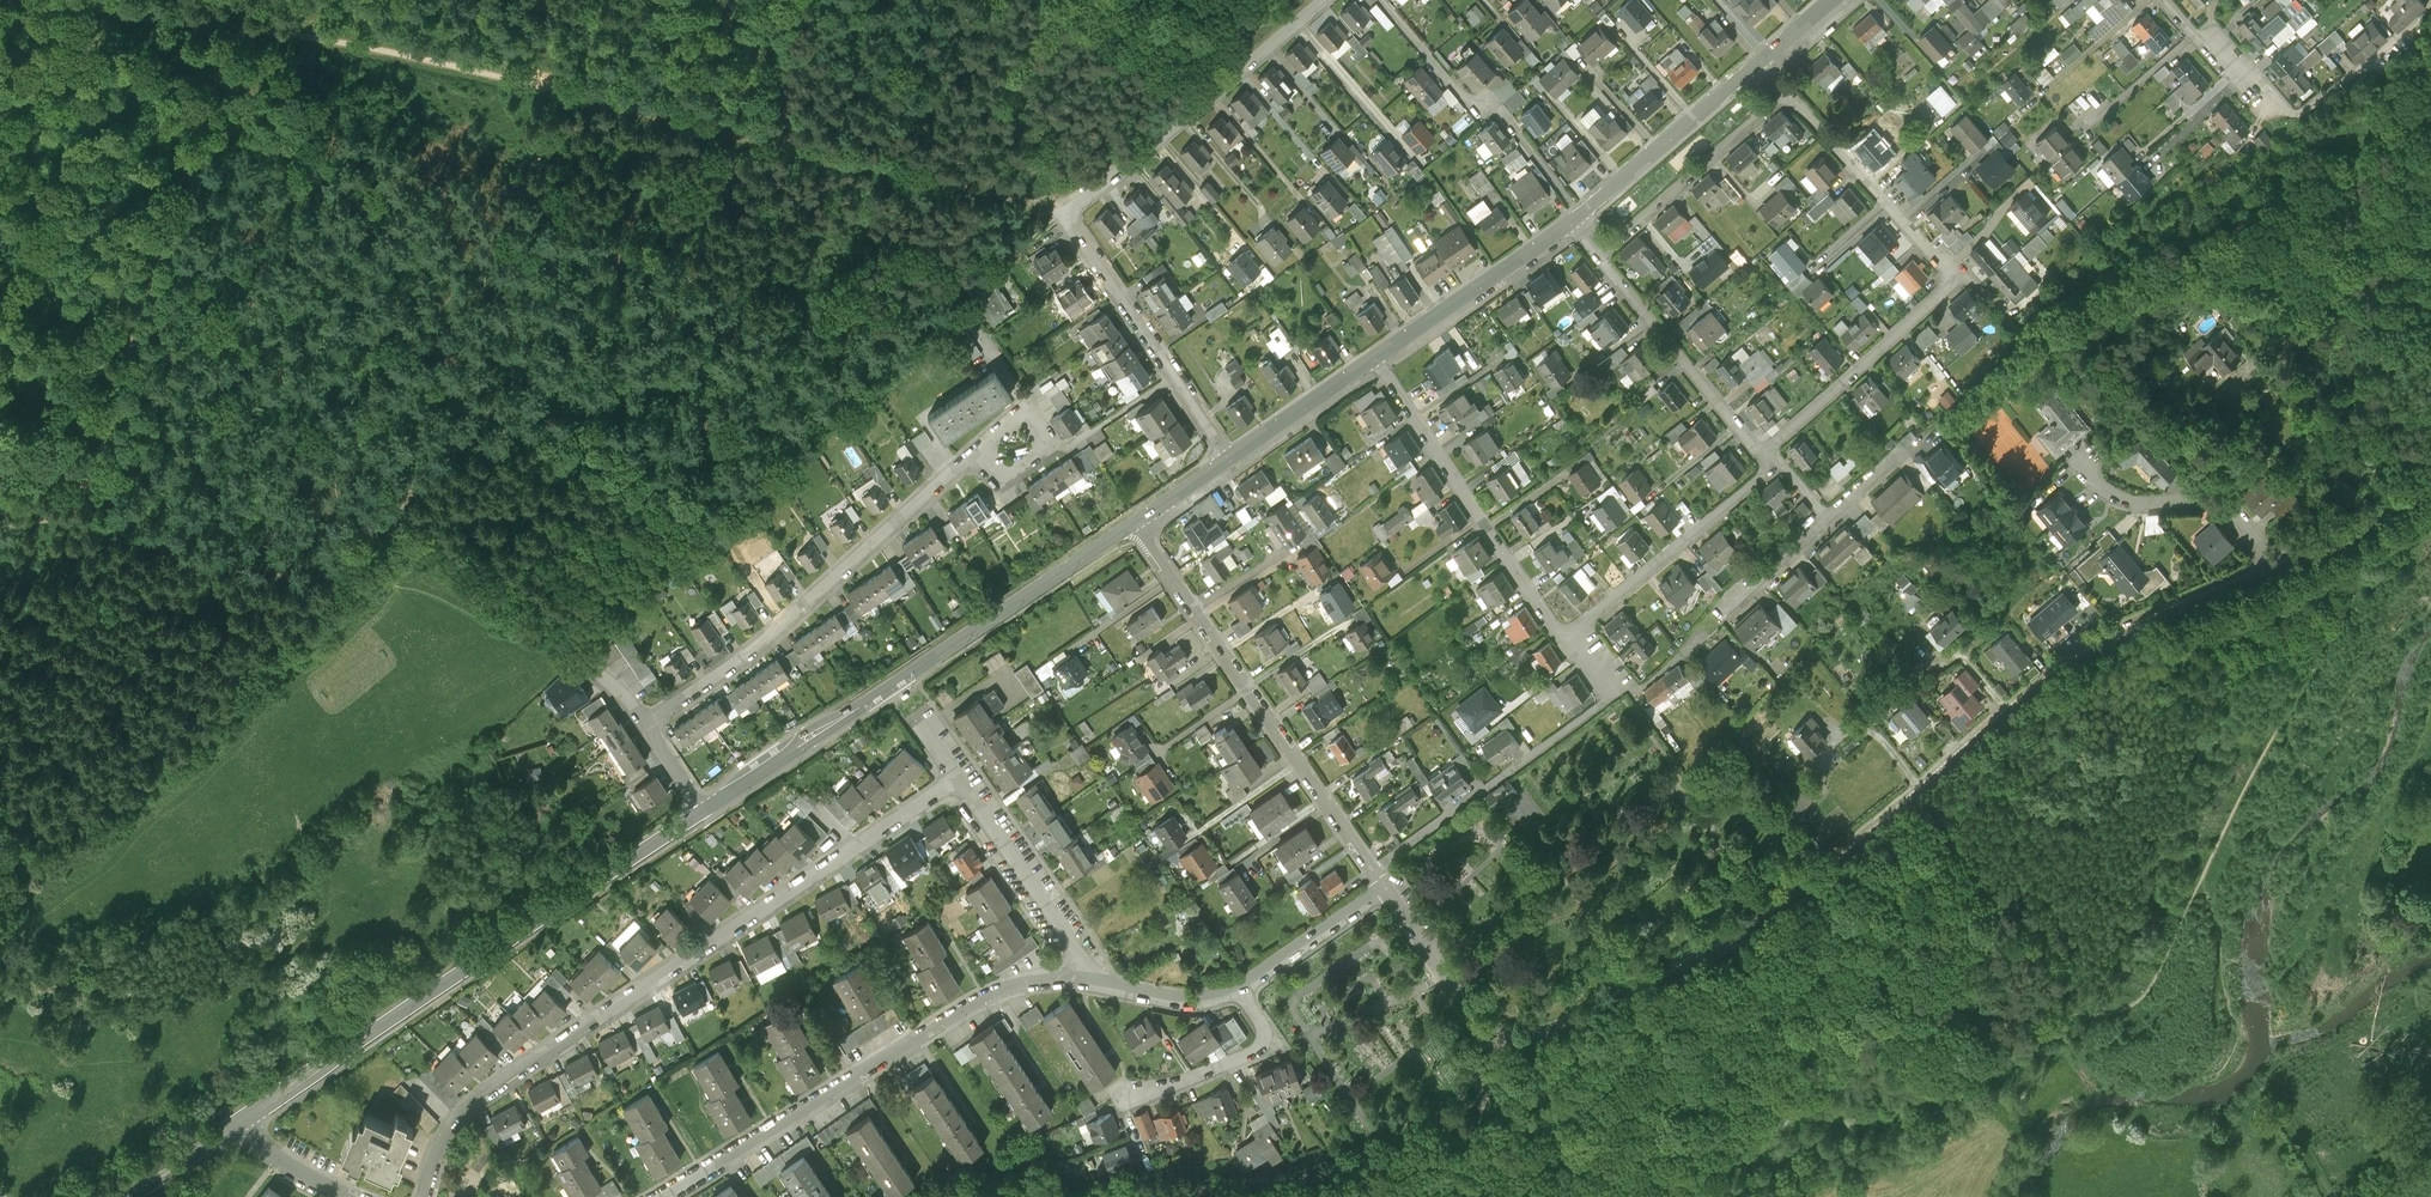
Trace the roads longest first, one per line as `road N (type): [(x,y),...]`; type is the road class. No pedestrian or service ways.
road 1 (track): [(0,528),(79,520),(327,565),(406,518),(436,474),(490,436),(578,414),(855,315),(1037,211)]
road 2 (track): [(2359,532),(2363,572),(2152,979),(2124,1012),(2063,1017),(2030,1065),(1800,1142),(1704,1196)]
road 3 (track): [(145,0),(628,94),(994,192),(1037,211)]
road 4 (residential): [(425,1196),(457,1126),(498,1088),(958,778)]
road 5 (unclassified): [(2273,569),(2082,657),(1777,913),(1735,938)]
road 6 (residential): [(1229,458),(1063,217),(1325,0)]
road 7 (track): [(79,520),(158,245),(180,57),(194,8)]
road 8 (secondary): [(1139,521),(703,811)]
road 9 (residential): [(1086,981),(1040,981),(996,994),(664,1196)]
road 10 (residential): [(1139,521),(1384,885)]
road 11 (residential): [(647,723),(744,657),(974,454)]
road 12 (secondary): [(703,811),(360,1040)]
road 13 (residential): [(1562,637),(1375,358)]
road 14 (residential): [(1377,0),(1456,96),(1501,116),(1580,217)]
road 15 (residential): [(1774,466),(1562,637)]
road 16 (residential): [(1959,274),(1764,455)]
road 17 (residential): [(1384,885),(1479,1025),(1502,1037),(1571,1026)]
road 18 (residential): [(1764,455),(1595,255)]
road 19 (residential): [(1595,255),(1789,92)]
road 20 (residential): [(1789,92),(1959,274)]
road 21 (residential): [(2273,569),(2232,516),(2203,502),(2131,500),(2105,490),(2074,459)]
road 22 (residential): [(1086,981),(1073,945),(958,778)]
road 23 (secondary): [(1763,63),(1580,217)]
road 24 (secondary): [(1571,223),(1375,358)]
road 25 (unclassified): [(1606,1061),(1537,1146),(1435,1196)]
road 26 (residential): [(1241,990),(1262,1024),(1260,1042),(1134,1093)]
road 27 (residential): [(1571,1026),(1735,938)]
road 28 (unclassified): [(2430,483),(2399,512),(2273,569)]
road 29 (unclassified): [(1735,938),(1606,1061)]
road 30 (residential): [(1384,885),(1241,990)]
road 31 (secondary): [(1375,358),(1229,458)]
road 32 (residential): [(974,454),(1025,410),(1057,453),(1014,480)]
road 33 (residential): [(2168,0),(2199,34),(2217,40),(2278,112)]
road 34 (residential): [(1241,990),(1182,1002),(1086,981)]
road 35 (secondary): [(360,1040),(235,1118)]
road 36 (secondary): [(243,1128),(360,1040)]
road 37 (track): [(770,0),(792,139)]
road 38 (residential): [(1828,519),(1724,611)]
road 39 (secondary): [(129,1196),(243,1128)]
road 40 (secondary): [(235,1118),(128,1196)]
road 41 (residential): [(347,1196),(243,1128)]

